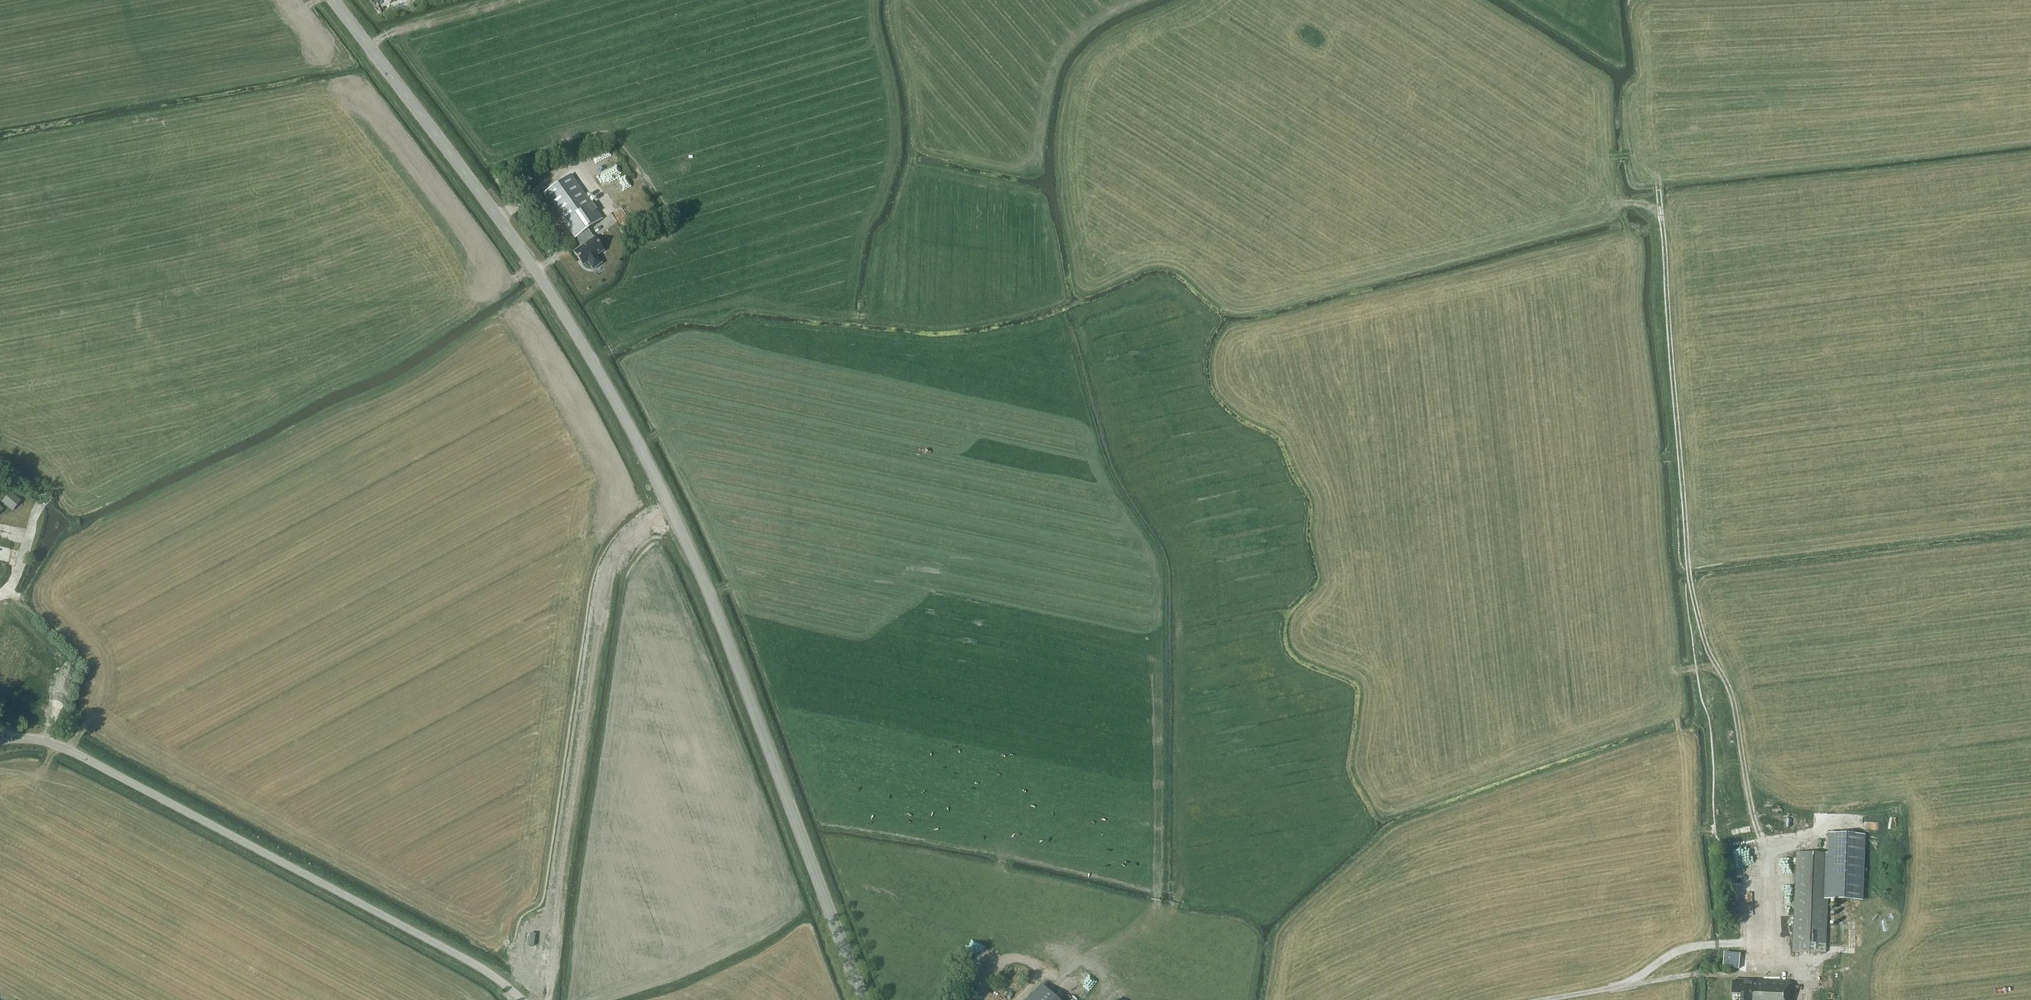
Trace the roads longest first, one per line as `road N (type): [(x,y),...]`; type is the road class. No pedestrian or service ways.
road 1 (tertiary): [(863,999),(720,621),(640,447),(518,245),(333,0)]
road 2 (unclassified): [(0,739),(76,754),(486,973),(521,999)]
road 3 (unclassified): [(1564,999),(1691,978)]

